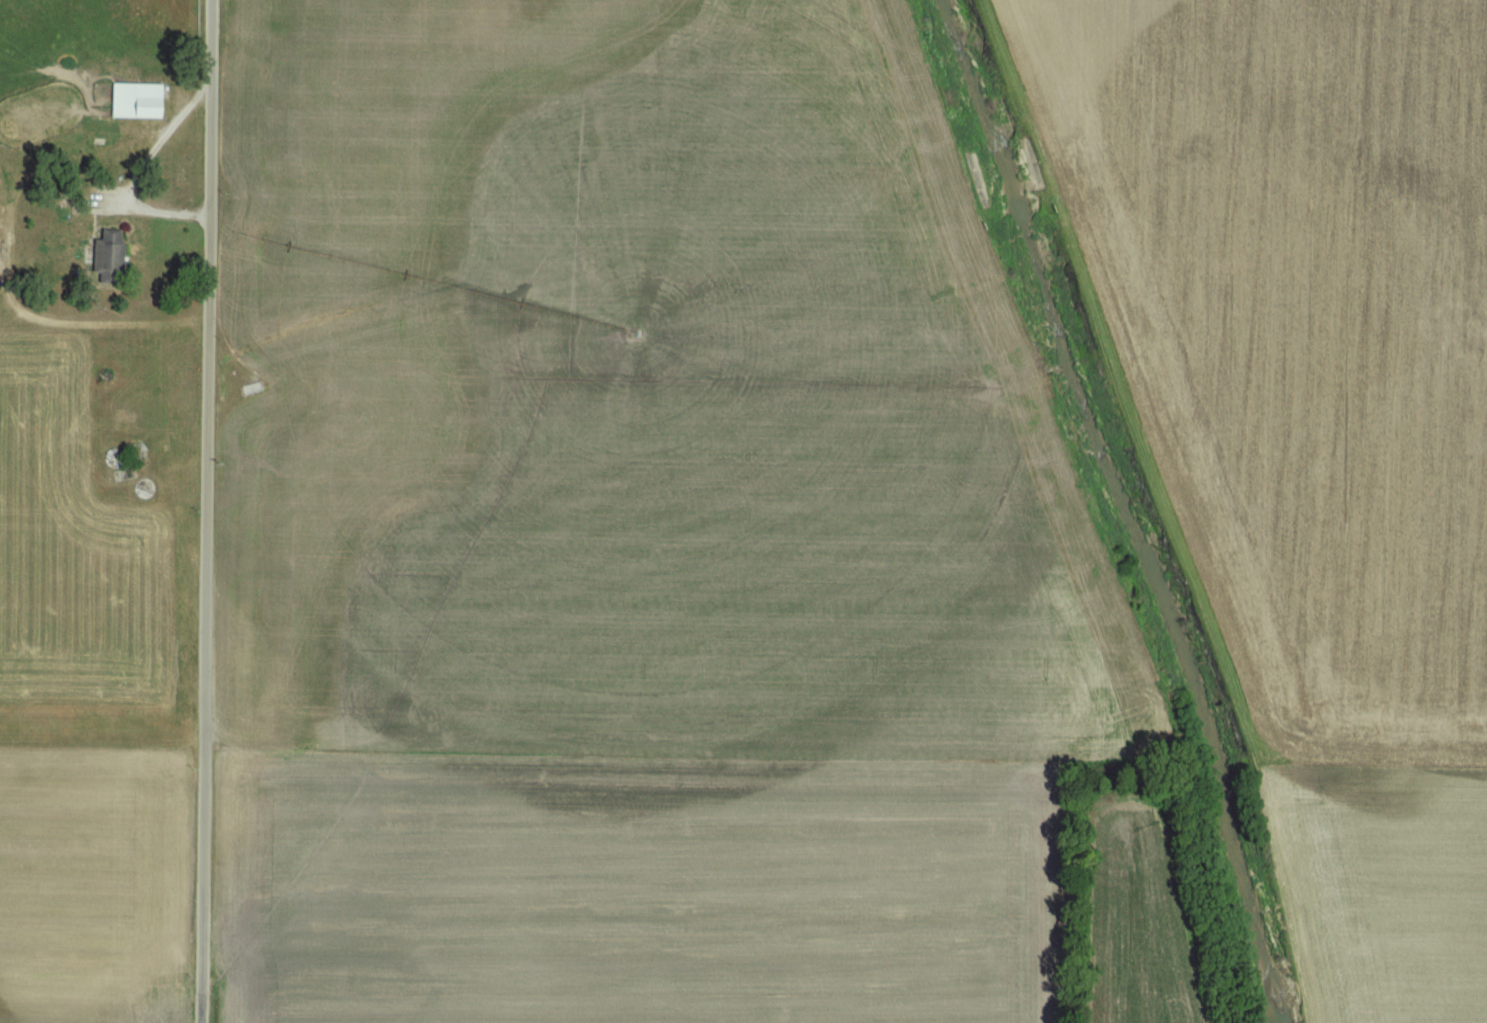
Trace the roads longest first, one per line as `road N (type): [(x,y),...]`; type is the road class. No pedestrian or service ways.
road 1 (tertiary): [(202,1022),(211,0)]

